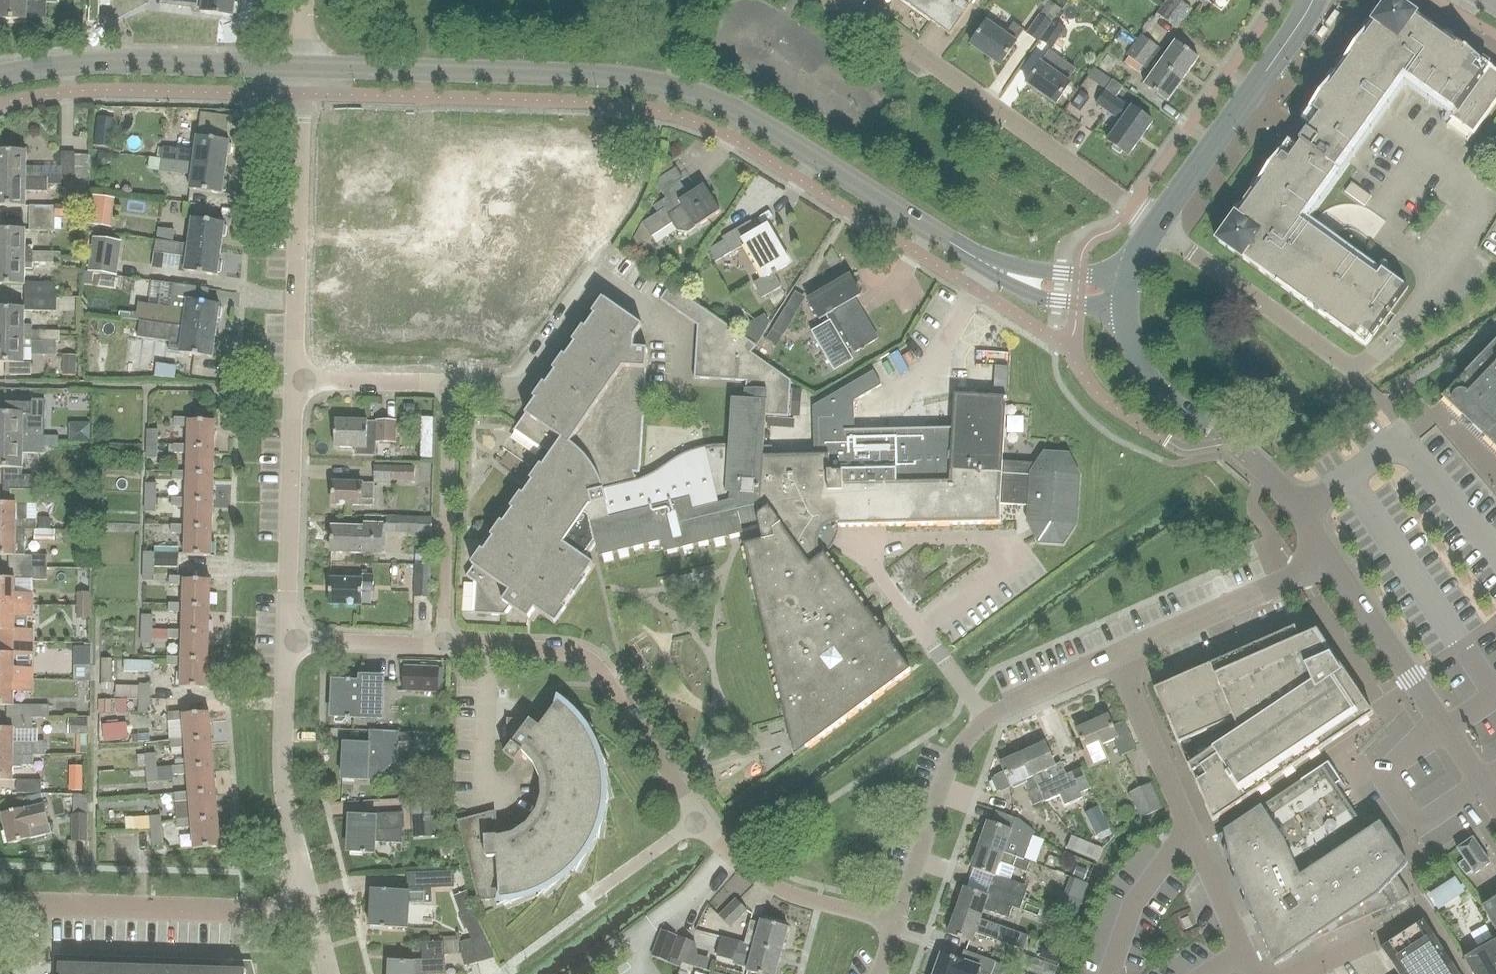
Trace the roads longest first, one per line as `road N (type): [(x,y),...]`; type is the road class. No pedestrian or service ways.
road 1 (tertiary): [(1002,271),(737,109),(667,85),(562,73),(304,68)]
road 2 (residential): [(898,927),(960,747),(1002,708),(1116,655)]
road 3 (tertiary): [(1330,558),(1299,506),(1232,440),(1160,392),(1133,341),(1129,293)]
road 4 (residential): [(1132,206),(853,0)]
road 5 (residential): [(1253,973),(1116,655)]
road 6 (residential): [(700,821),(602,670),(565,648),(443,648)]
road 7 (residential): [(0,910),(315,913)]
road 8 (residential): [(299,381),(304,68)]
road 9 (tertiary): [(0,77),(81,65),(304,68)]
road 10 (tertiary): [(1495,805),(1330,558)]
road 11 (tertiary): [(1155,224),(1313,0)]
road 12 (residential): [(315,913),(284,776),(288,646)]
road 13 (residential): [(288,646),(299,381)]
road 14 (residential): [(443,648),(449,384)]
road 15 (unclassified): [(1364,383),(1155,224)]
road 16 (residential): [(1116,655),(1330,558)]
road 17 (residential): [(898,927),(765,883),(700,821)]
road 18 (residential): [(602,276),(524,381),(449,384)]
road 19 (residential): [(443,648),(288,646)]
road 20 (residential): [(449,384),(299,381)]
road 21 (tertiary): [(1002,271),(1014,288),(1047,299),(1111,306),(1129,293)]
road 22 (residential): [(700,821),(588,897)]
road 23 (tertiary): [(1129,293),(1091,275),(1002,271)]

